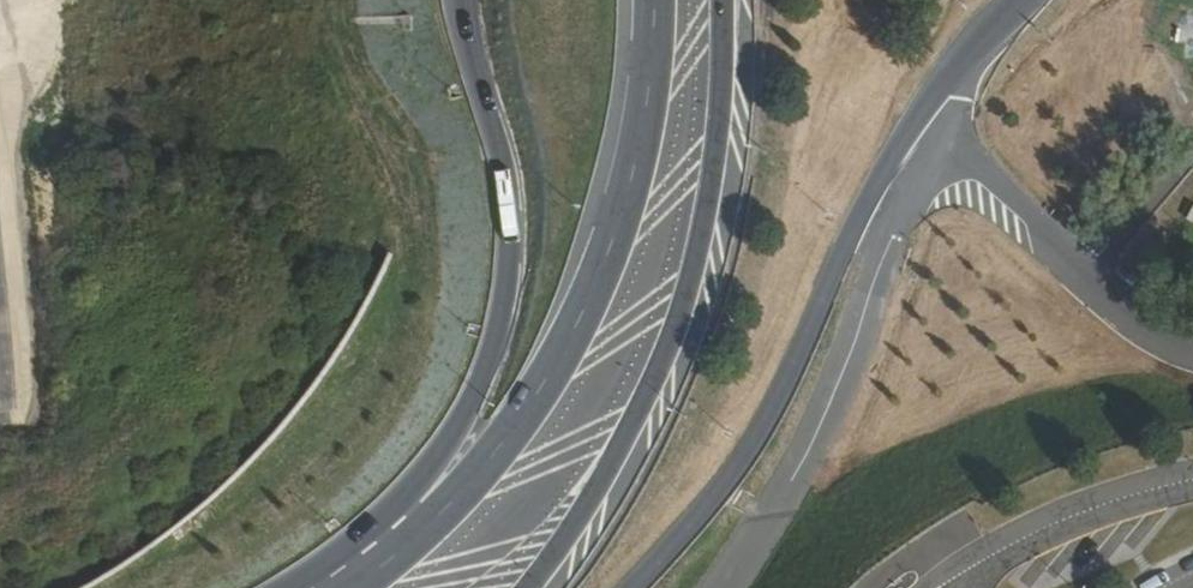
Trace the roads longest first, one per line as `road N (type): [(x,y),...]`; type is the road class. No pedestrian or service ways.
road 1 (unclassified): [(643,587),(750,460),(882,165),(971,43),(1023,0)]
road 2 (secondary): [(647,0),(649,110),(630,200),(544,387),(491,463),(426,534),(356,587)]
road 3 (unclassified): [(461,0),(507,199),(506,285),(494,337),(455,429),(399,506),(321,587)]
road 4 (secondary): [(537,587),(584,525),(666,373),(702,270),(719,147),(719,0)]

